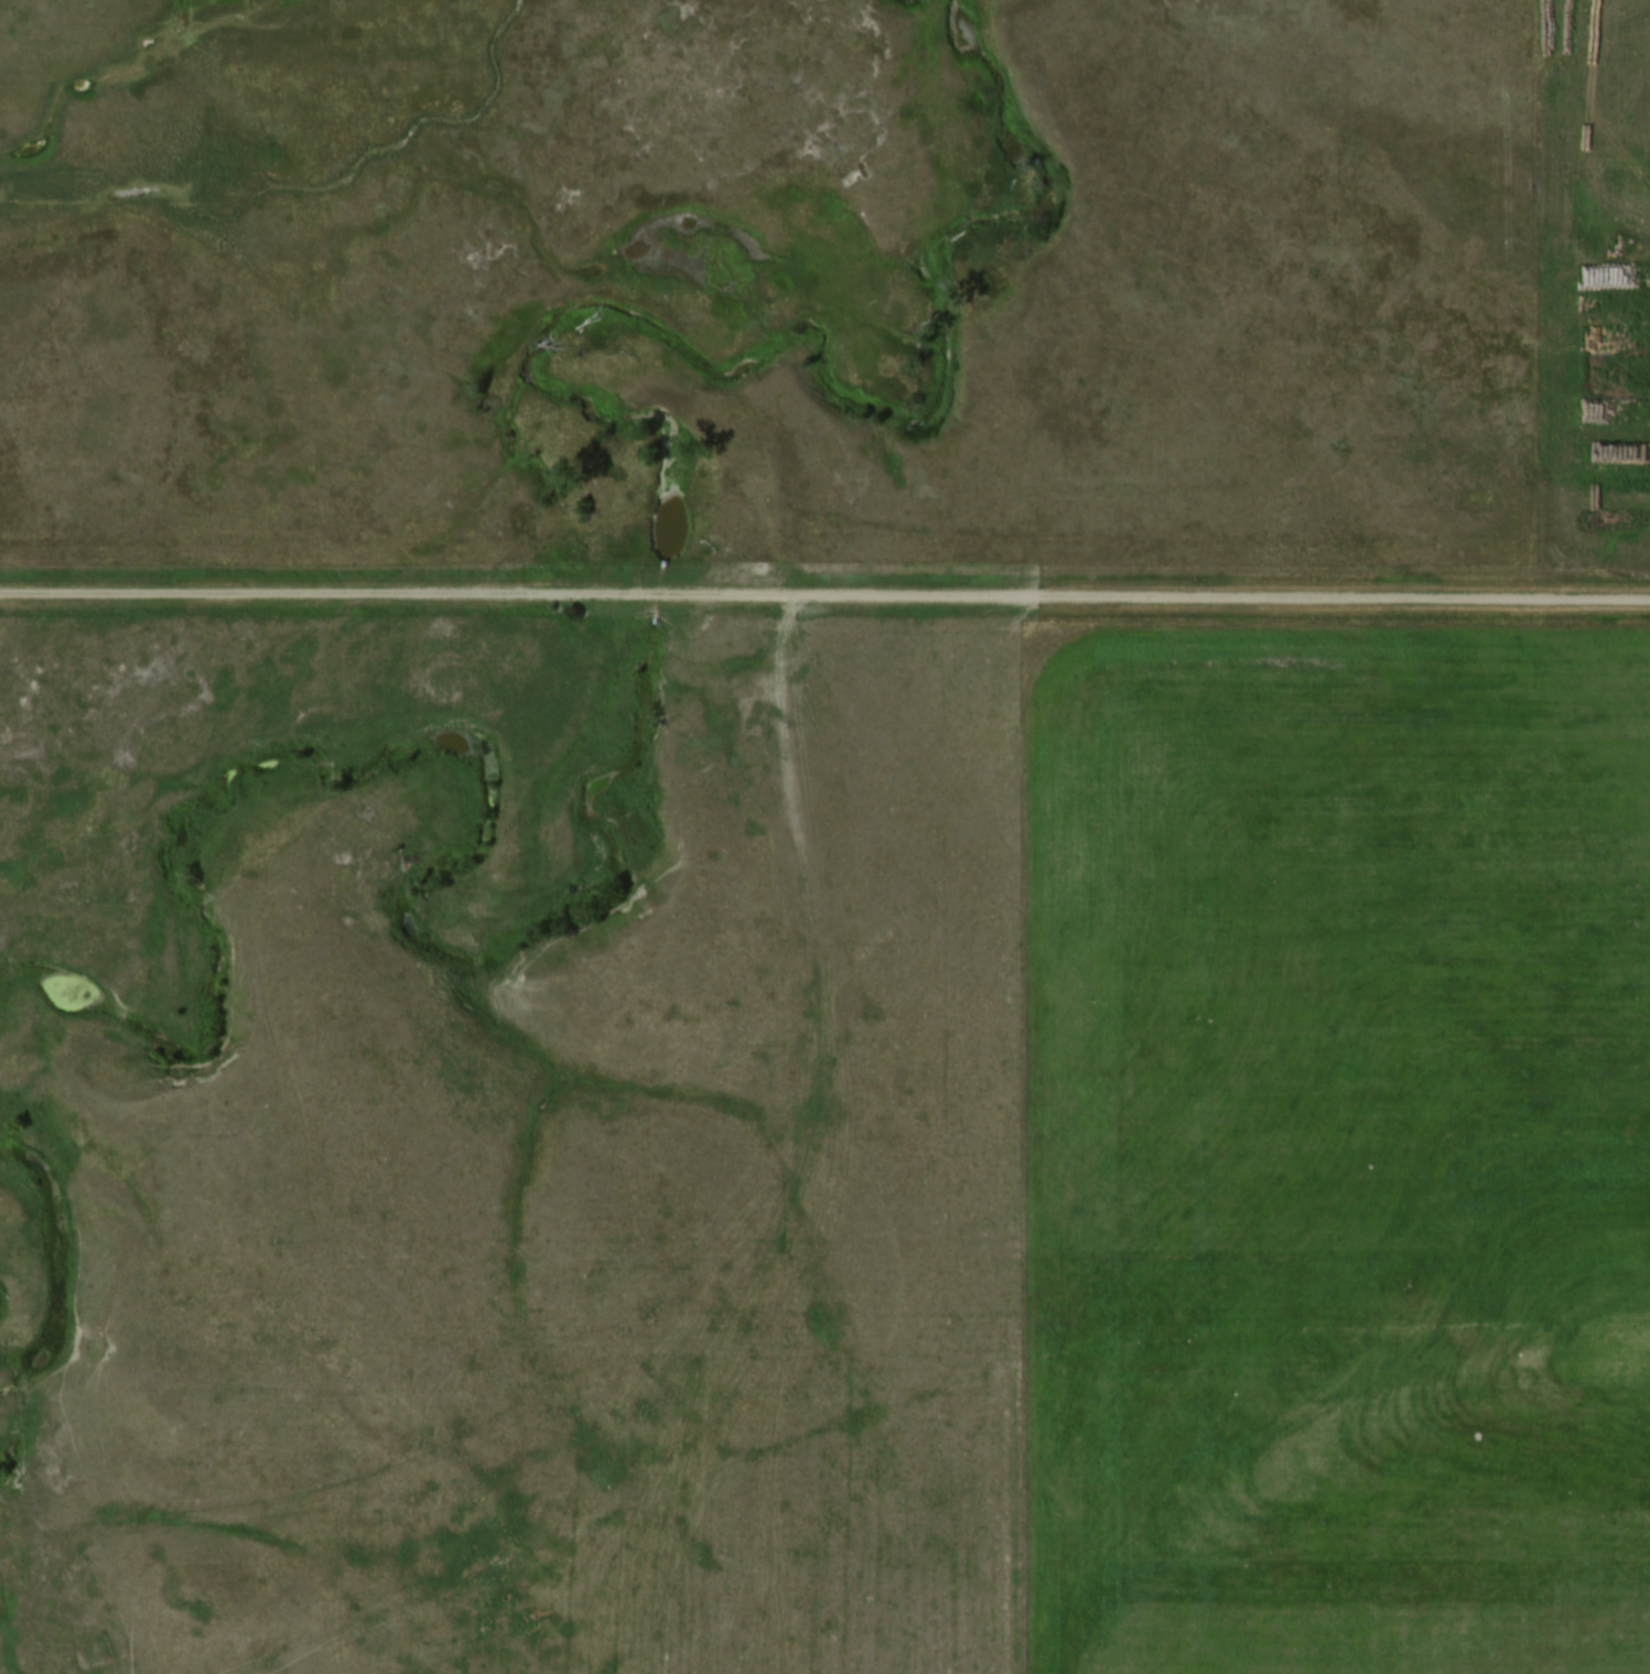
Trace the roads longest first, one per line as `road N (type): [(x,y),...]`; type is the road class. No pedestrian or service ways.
road 1 (residential): [(0,589),(1649,596)]

